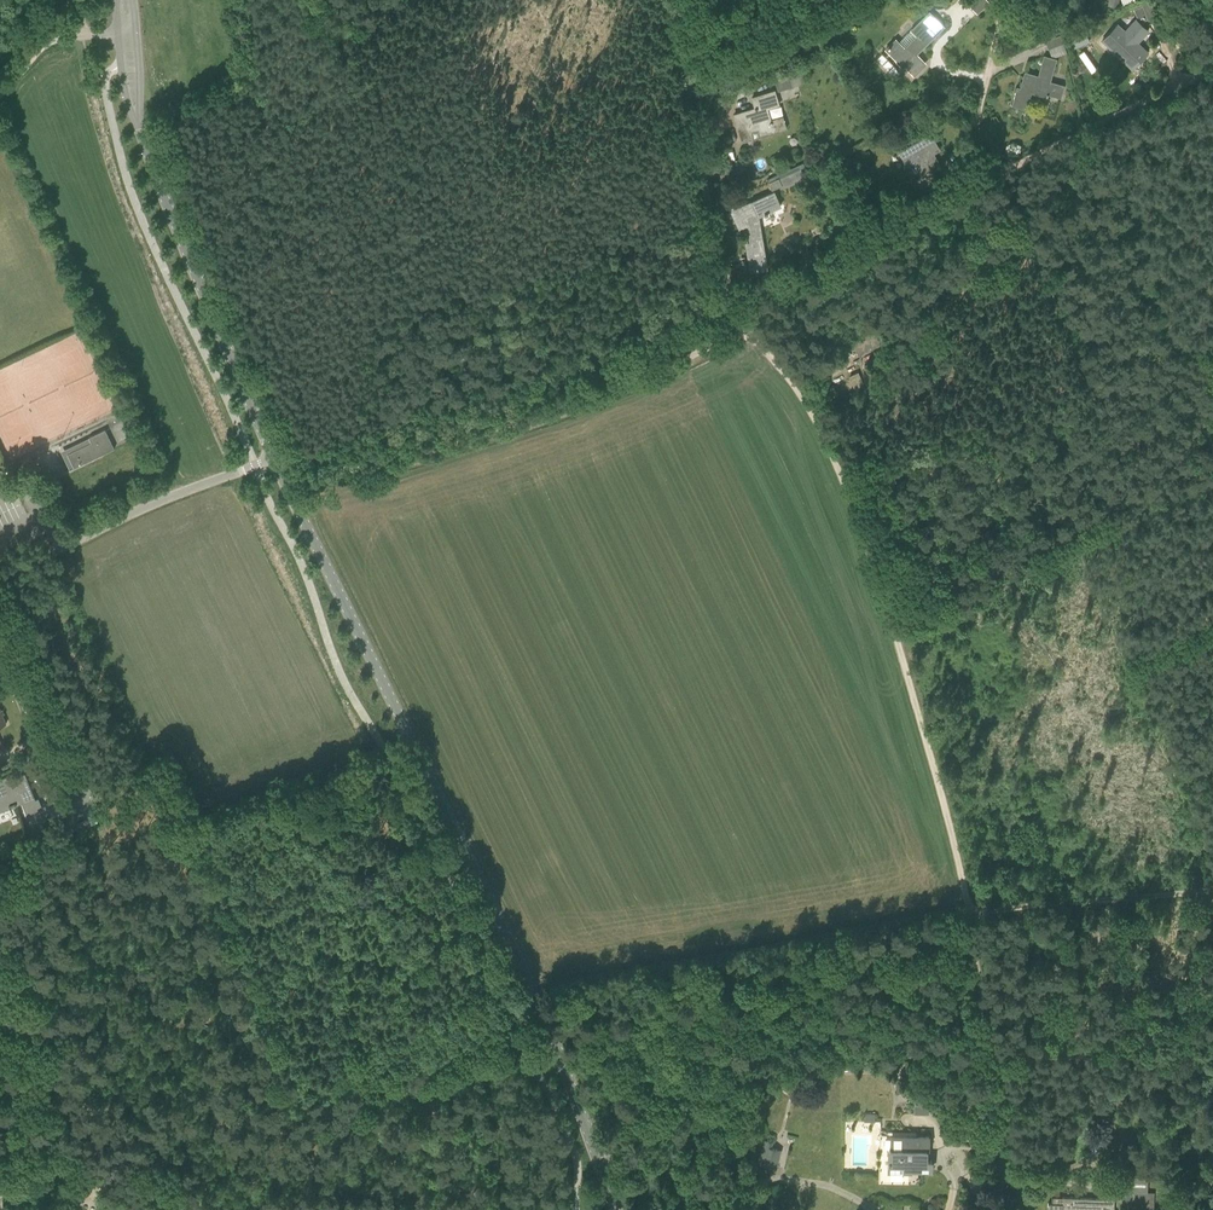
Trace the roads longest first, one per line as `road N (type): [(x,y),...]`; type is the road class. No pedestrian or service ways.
road 1 (track): [(1004,1209),(991,1041),(924,734),(834,444),(766,348),(739,332),(669,0)]
road 2 (unclassified): [(287,483),(381,469),(617,381),(739,332),(752,314),(900,240),(989,177),(976,124),(1002,0)]
road 3 (tertiary): [(620,1209),(536,992),(287,483)]
road 4 (track): [(39,1209),(27,947),(35,873),(56,803),(51,765),(0,640)]
road 5 (tertiary): [(275,458),(138,121)]
road 6 (unclassified): [(0,583),(275,458)]
road 7 (track): [(989,177),(1212,81)]
road 8 (unclassified): [(0,94),(49,41),(117,33)]

